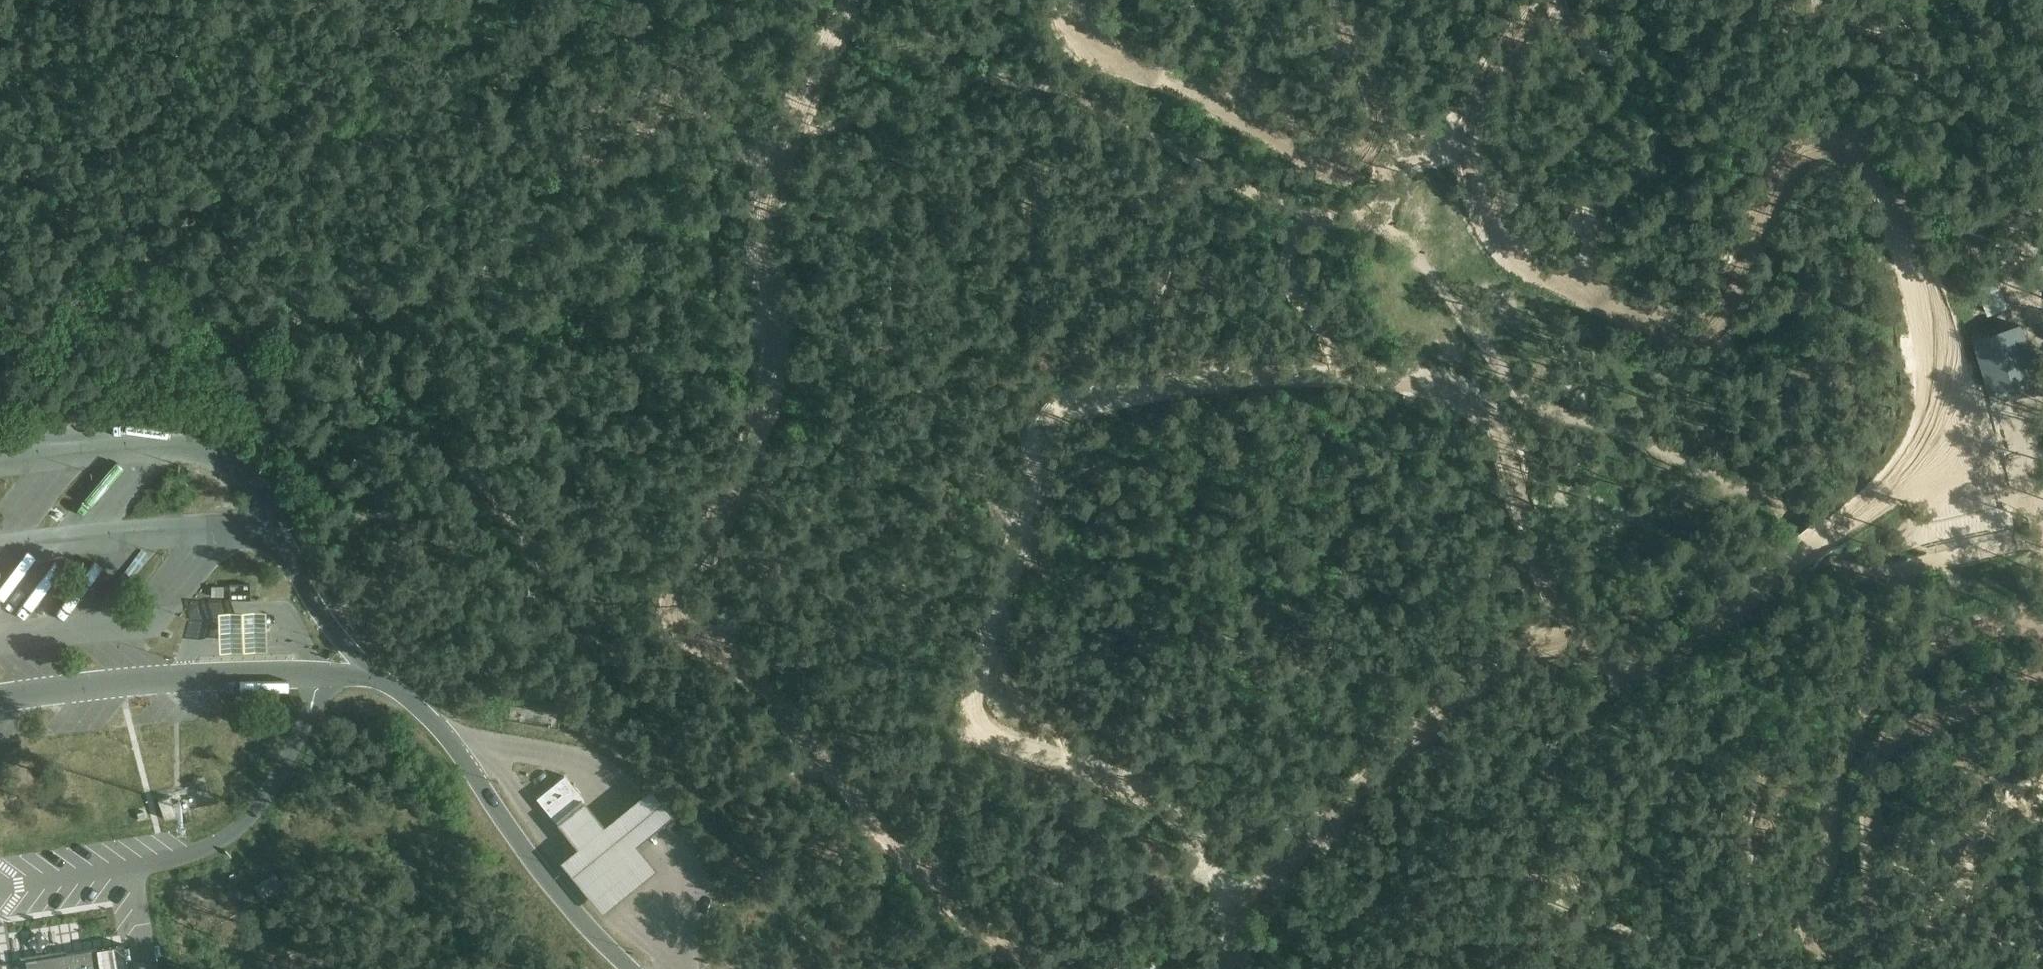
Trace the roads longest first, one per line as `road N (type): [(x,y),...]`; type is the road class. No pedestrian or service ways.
road 1 (track): [(1338,375),(1333,347),(1287,271),(1289,253),(1306,227),(1341,220),(1389,230),(1522,398),(1625,432),(1751,490),(1850,570),(1870,573),(2042,537)]

